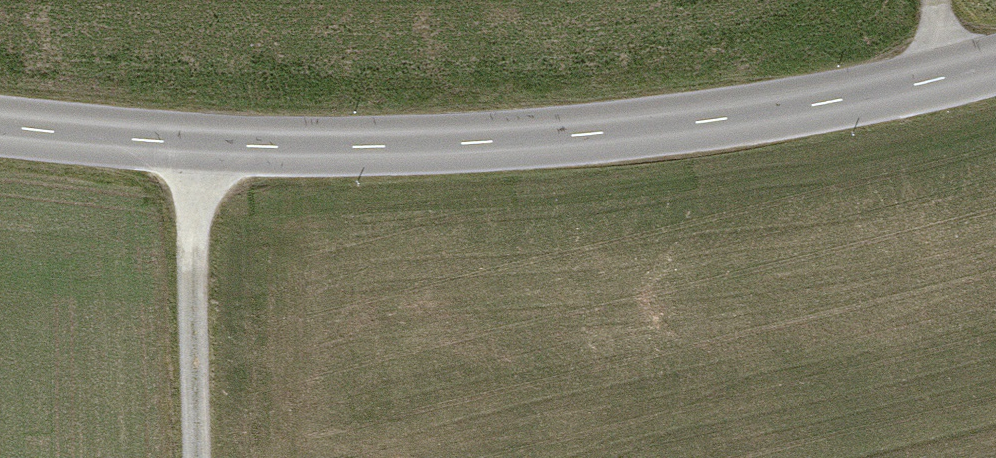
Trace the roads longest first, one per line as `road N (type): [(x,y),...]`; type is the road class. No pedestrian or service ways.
road 1 (tertiary): [(0,131),(198,151),(533,133),(948,78),(995,63)]
road 2 (track): [(198,151),(206,457)]

